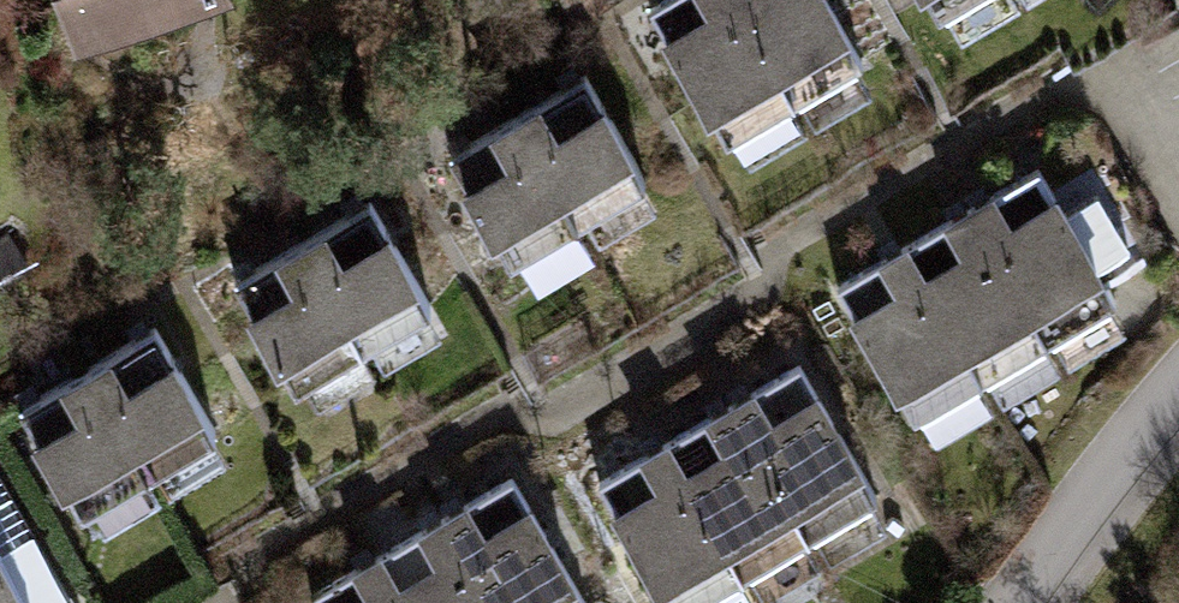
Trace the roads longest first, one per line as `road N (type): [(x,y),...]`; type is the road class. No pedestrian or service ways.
road 1 (residential): [(1005,602),(1178,395)]

